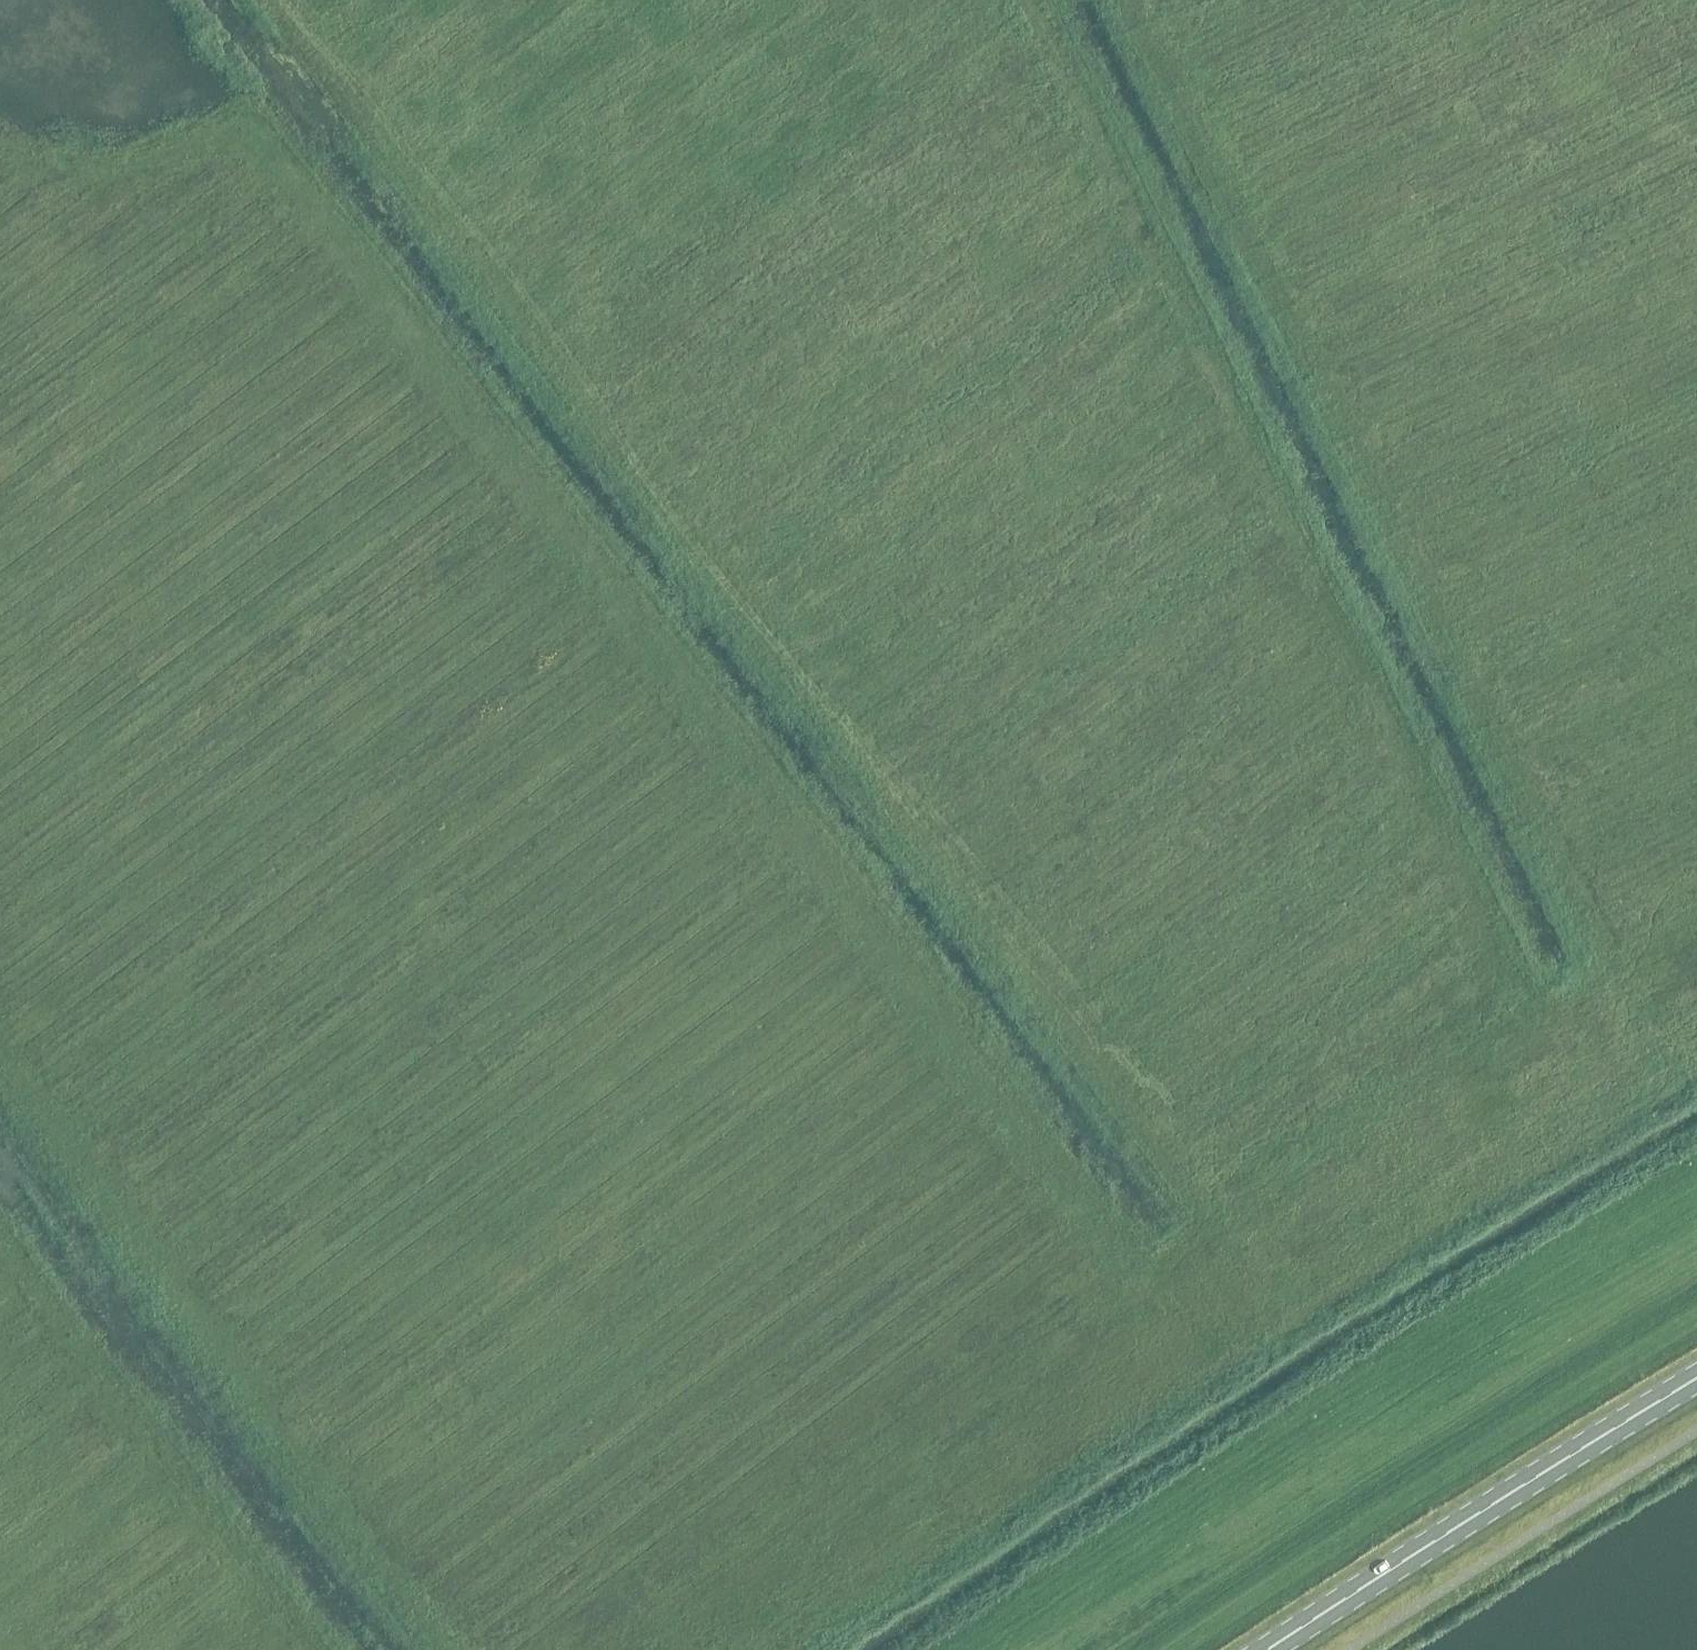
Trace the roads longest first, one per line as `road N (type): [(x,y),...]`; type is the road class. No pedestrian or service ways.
road 1 (primary): [(1263,1649),(1696,1379)]

